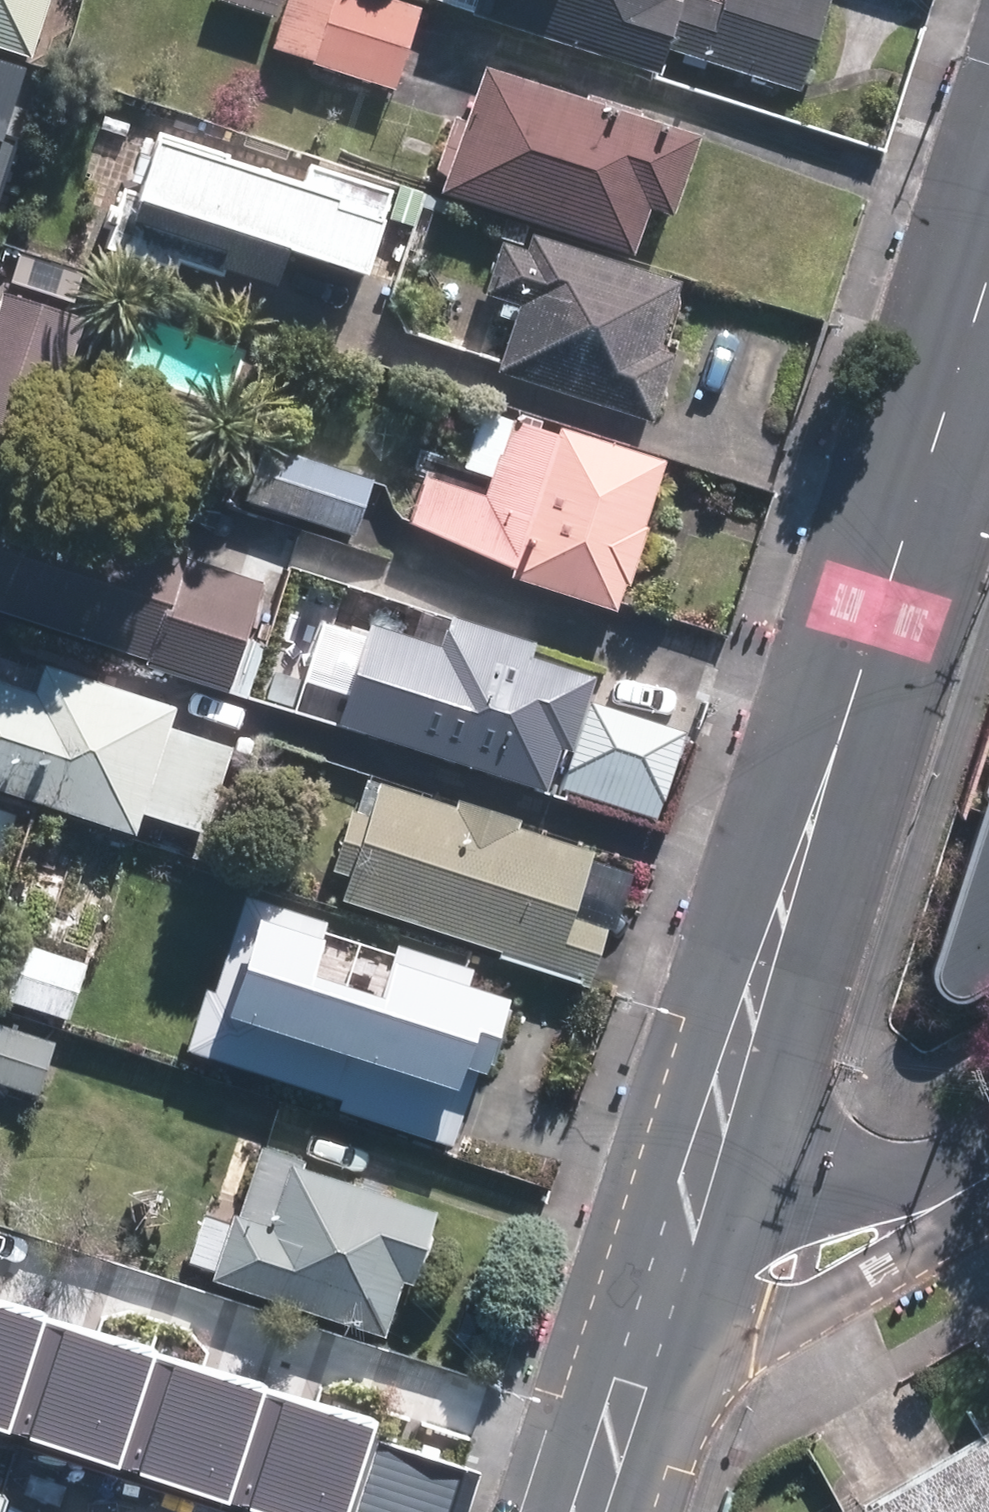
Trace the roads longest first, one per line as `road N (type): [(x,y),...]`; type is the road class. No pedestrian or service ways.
road 1 (secondary): [(988,272),(706,1159)]
road 2 (residential): [(988,1187),(904,1262),(813,1308),(652,1324)]
road 3 (residential): [(706,1159),(842,1186),(988,1166)]
road 4 (secondary): [(652,1324),(590,1511)]
road 5 (secondary): [(706,1159),(652,1324)]

